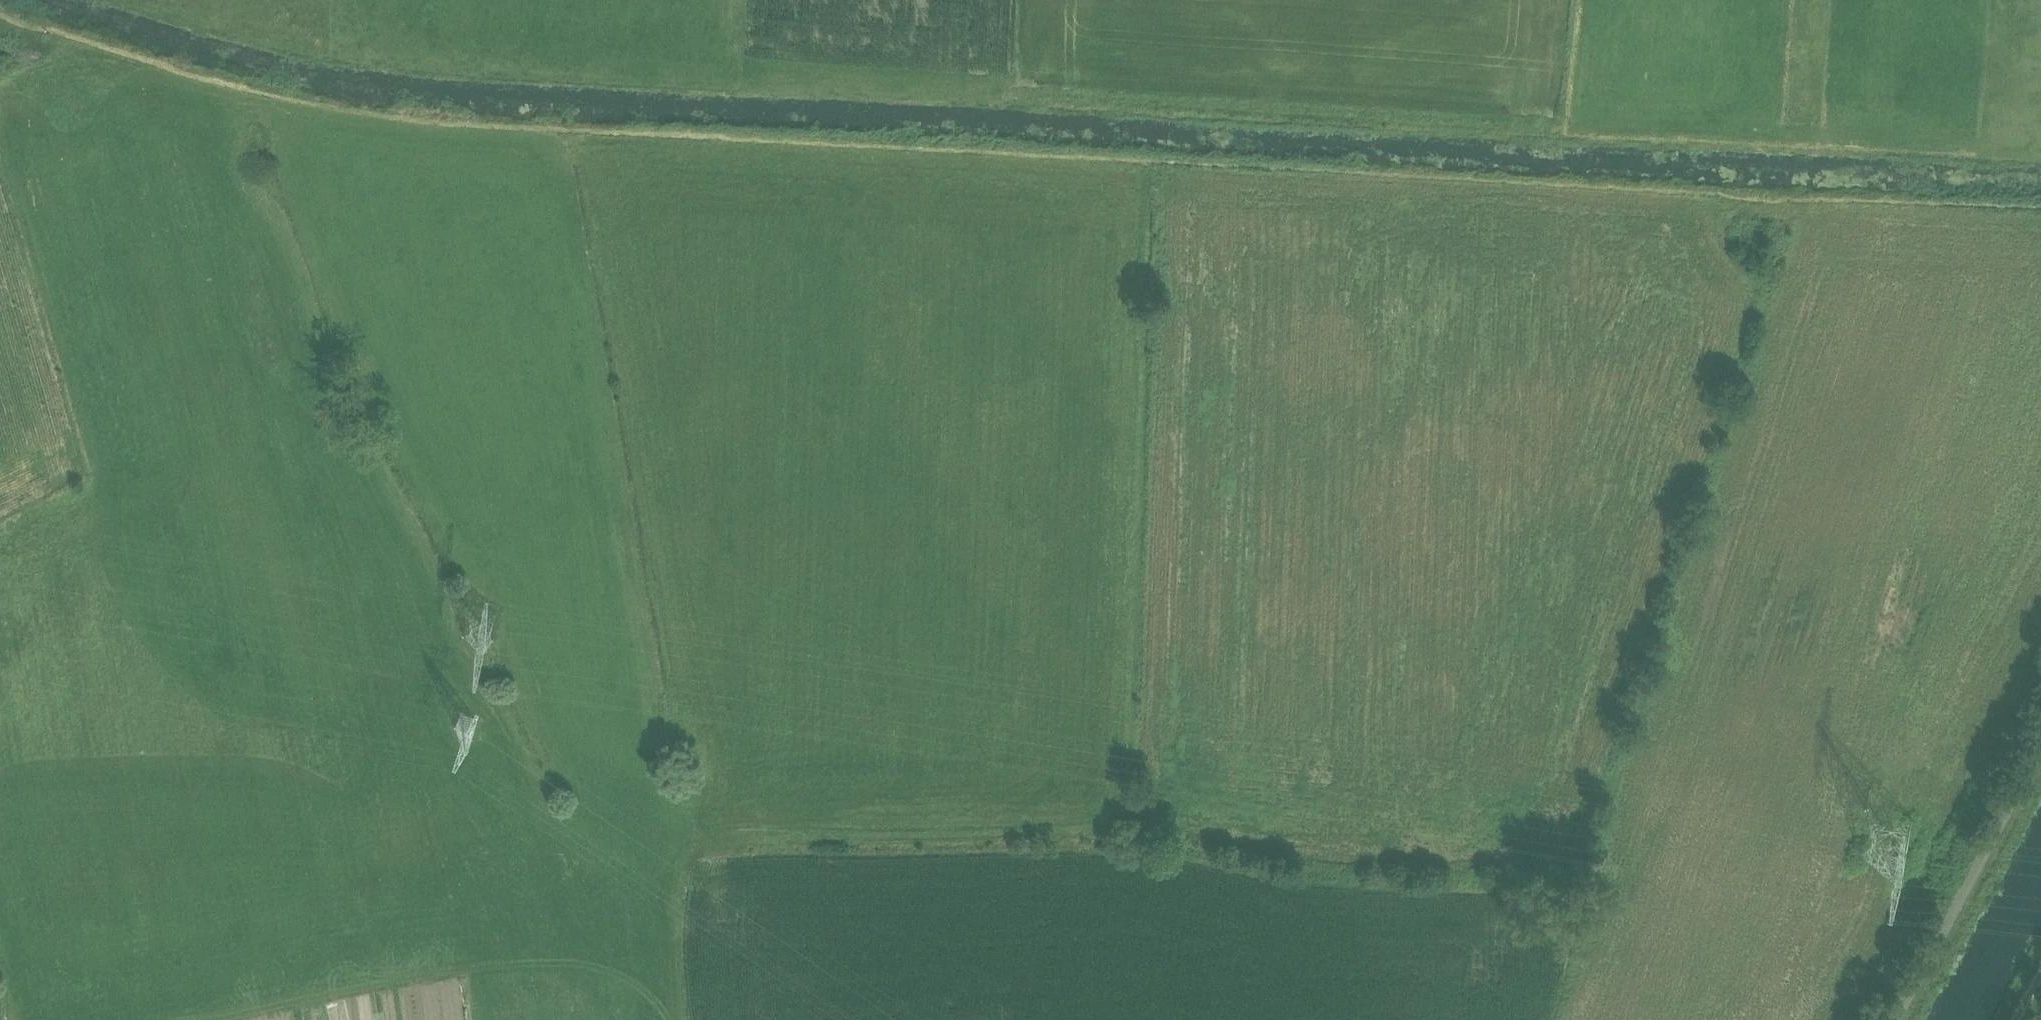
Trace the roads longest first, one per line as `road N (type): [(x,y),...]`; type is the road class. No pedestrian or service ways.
road 1 (unclassified): [(1892,1019),(2040,751)]

